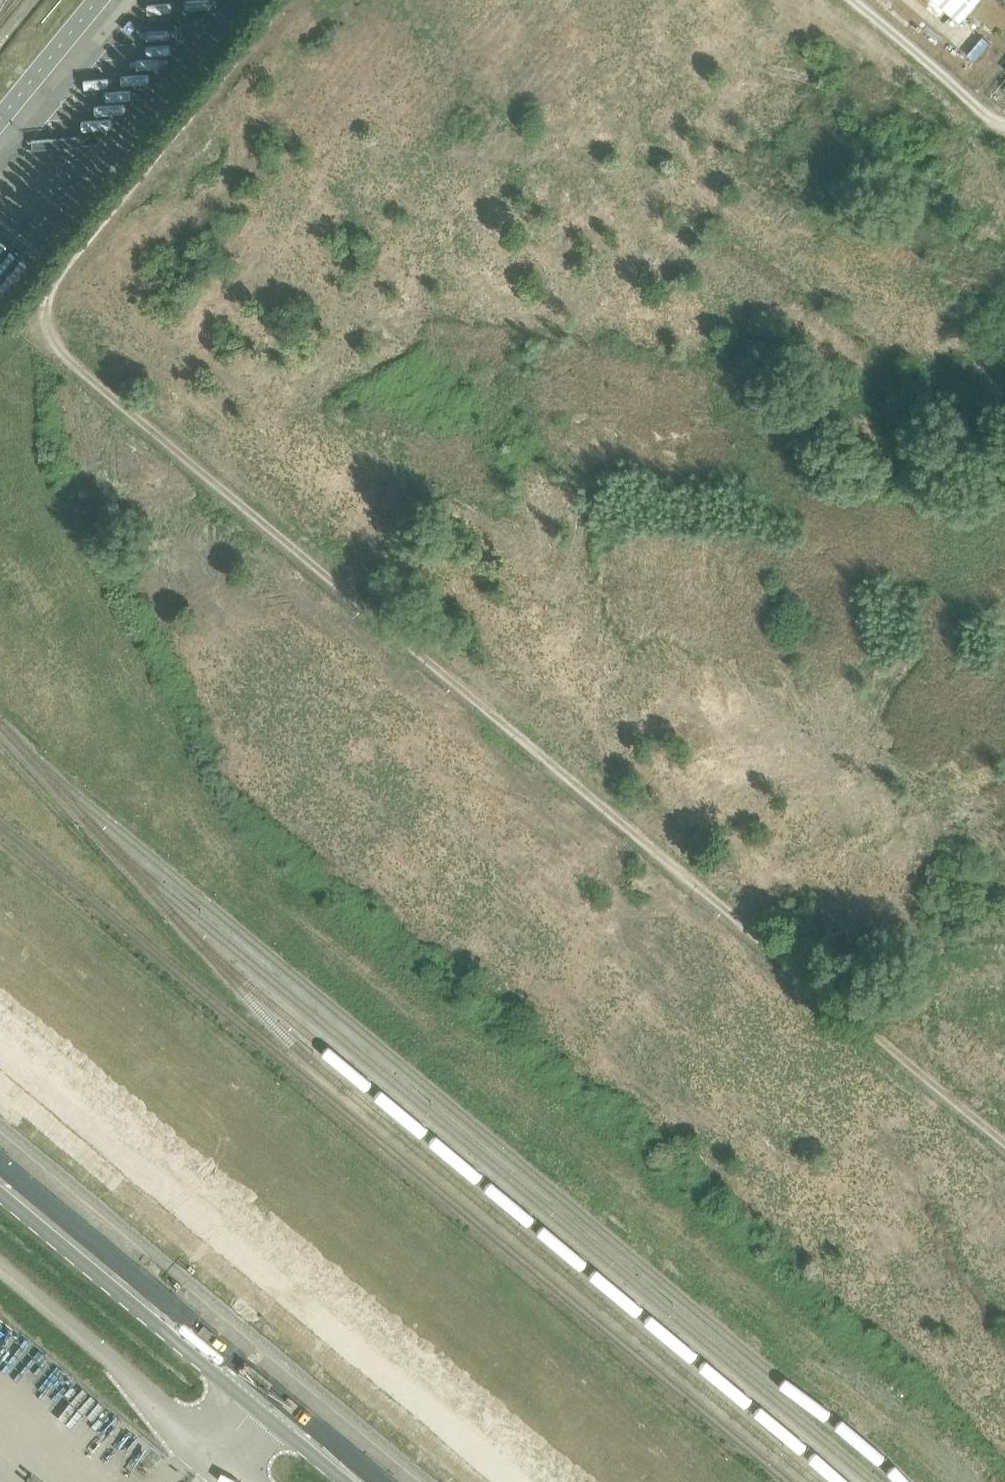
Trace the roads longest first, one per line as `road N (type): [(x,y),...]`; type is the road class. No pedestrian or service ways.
road 1 (unclassified): [(372,1481),(0,1170)]
road 2 (unclassified): [(0,1199),(339,1481)]

